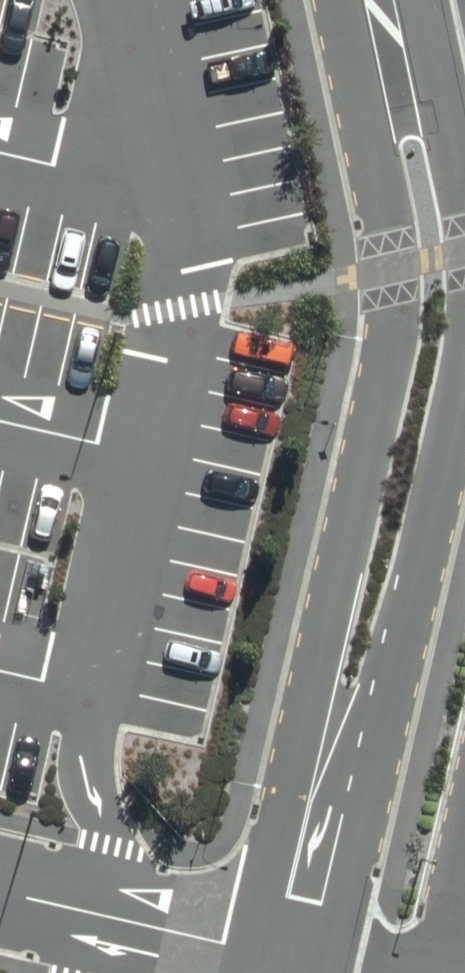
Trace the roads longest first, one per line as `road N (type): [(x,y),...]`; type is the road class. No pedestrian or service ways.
road 1 (unclassified): [(247,972),(396,336),(394,261),(370,146),(378,12)]
road 2 (unclassified): [(464,353),(329,972)]
road 3 (unclassified): [(378,12),(452,131),(464,187)]

